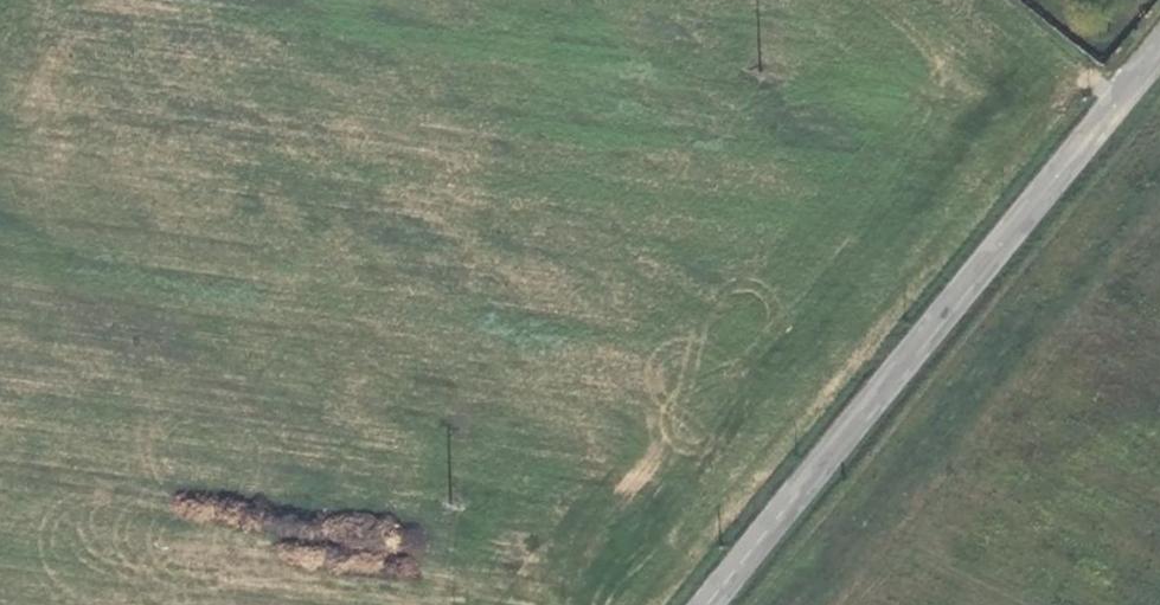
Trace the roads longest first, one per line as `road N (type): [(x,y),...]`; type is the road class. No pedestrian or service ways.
road 1 (tertiary): [(708,604),(1159,49)]

